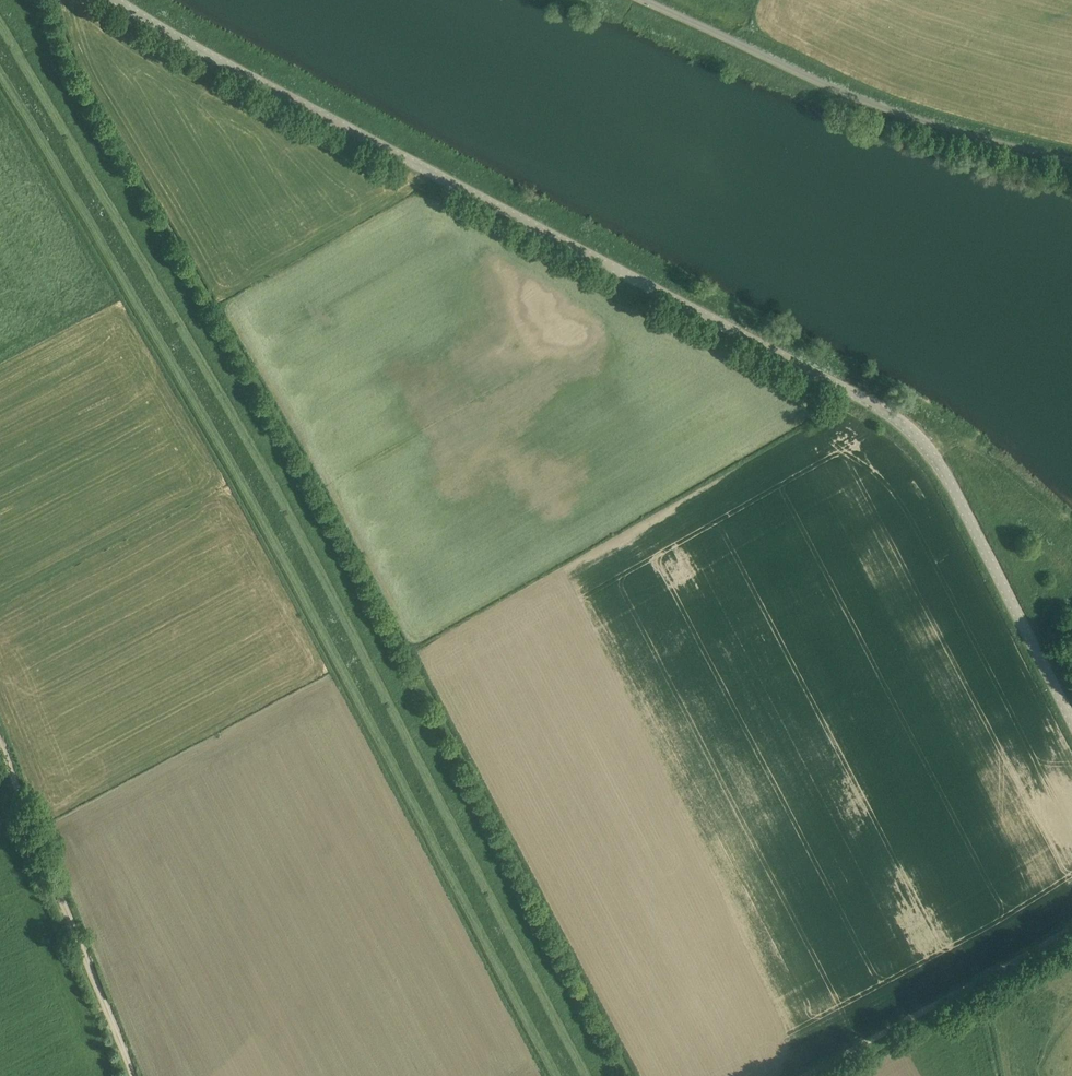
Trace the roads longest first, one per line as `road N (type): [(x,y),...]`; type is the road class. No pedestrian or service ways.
road 1 (tertiary): [(1071,722),(934,454),(911,429),(115,0)]
road 2 (track): [(0,17),(301,529),(588,1075)]
road 3 (unclassified): [(1071,155),(963,132),(633,0)]
road 4 (track): [(131,1075),(0,742)]
road 5 (track): [(809,1075),(1071,928)]

